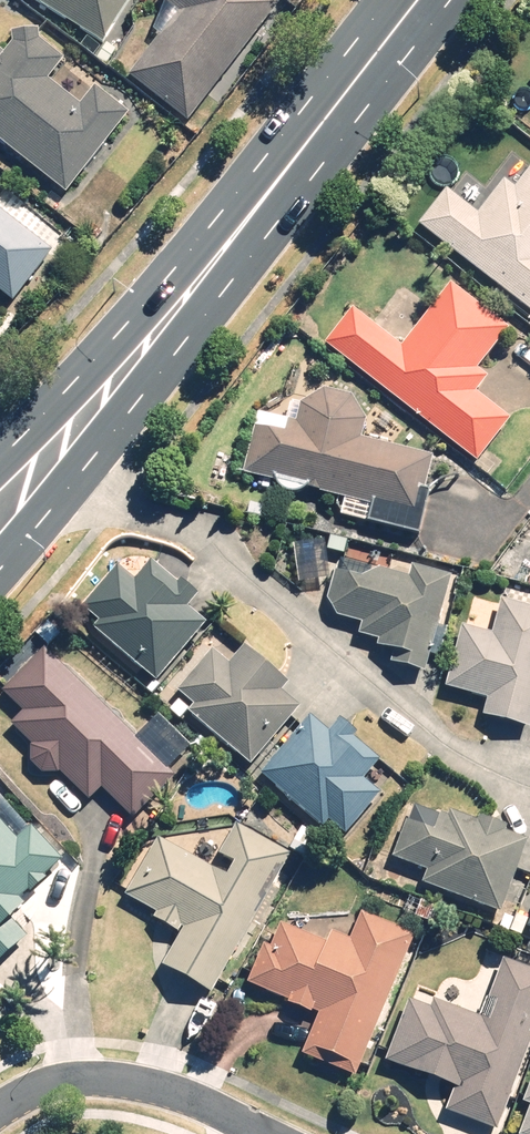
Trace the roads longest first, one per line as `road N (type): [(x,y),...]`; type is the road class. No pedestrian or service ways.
road 1 (primary): [(0,511),(72,438),(419,0)]
road 2 (residential): [(277,1133),(205,1098),(132,1078),(81,1077),(0,1112)]

